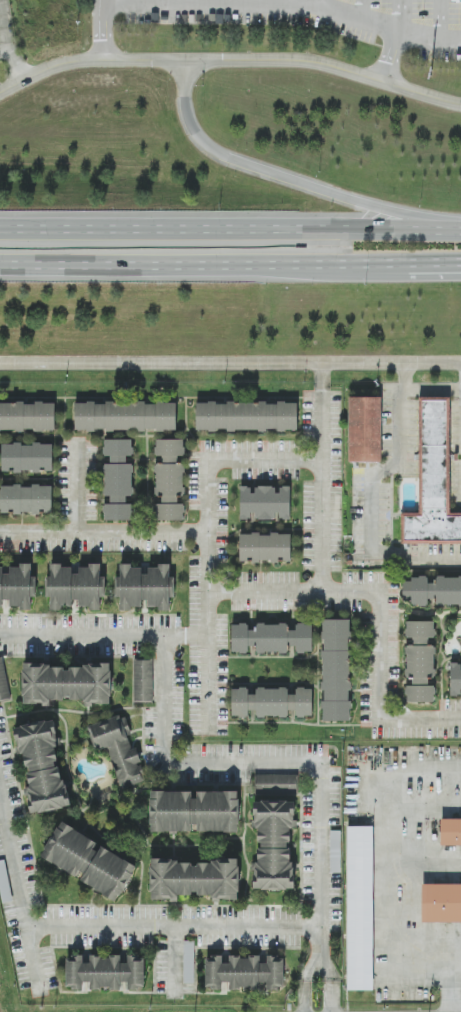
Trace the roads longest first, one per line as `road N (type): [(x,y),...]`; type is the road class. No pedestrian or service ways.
road 1 (tertiary): [(0,92),(79,61),(288,61),(460,105)]
road 2 (motorway): [(460,233),(0,232)]
road 3 (tertiary): [(460,363),(0,363)]
road 4 (motorway): [(0,262),(409,264)]
road 5 (motorway): [(460,228),(232,161),(196,136)]

